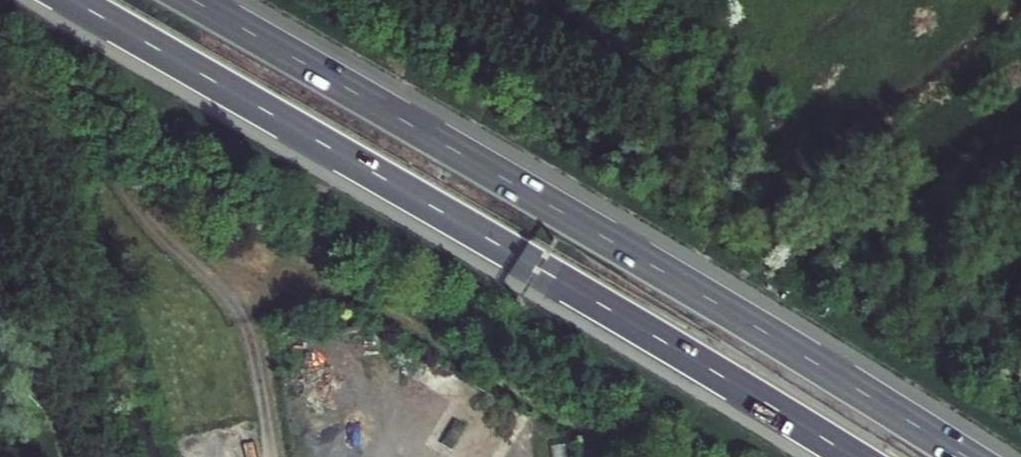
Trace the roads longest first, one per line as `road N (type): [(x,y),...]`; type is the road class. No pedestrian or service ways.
road 1 (motorway): [(71,0),(853,456)]
road 2 (motorway): [(965,456),(192,0)]

